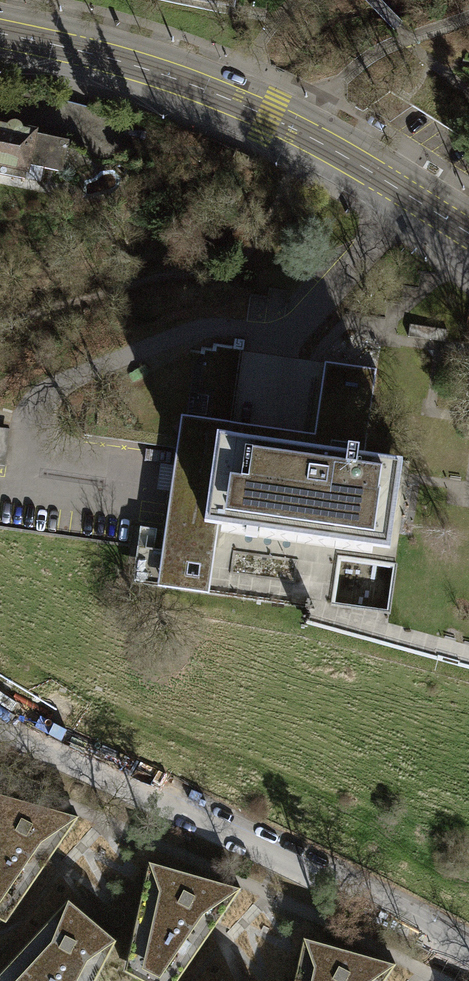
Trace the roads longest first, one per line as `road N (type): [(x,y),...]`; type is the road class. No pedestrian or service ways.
road 1 (residential): [(0,720),(468,958)]
road 2 (secondary): [(468,235),(269,118),(150,70),(0,34)]

